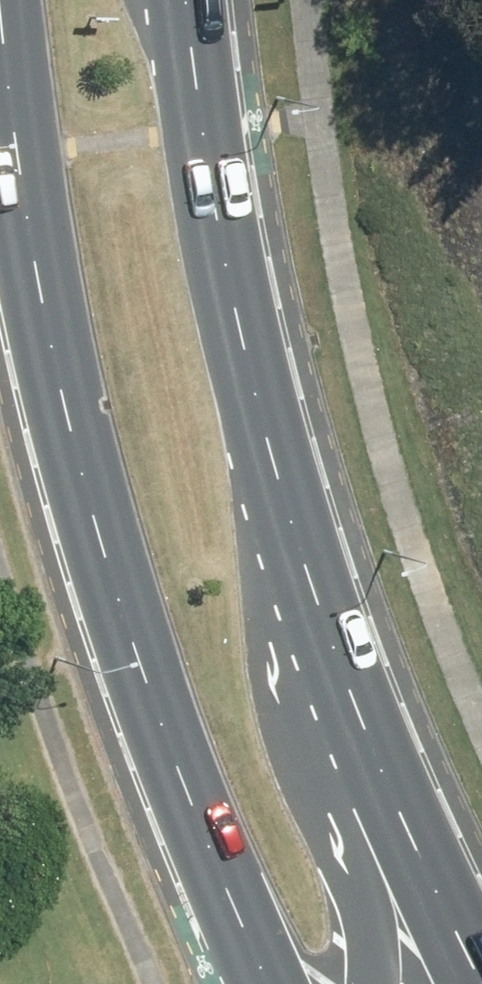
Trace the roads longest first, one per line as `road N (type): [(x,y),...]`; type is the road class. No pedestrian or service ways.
road 1 (secondary): [(260,983),(169,764),(114,601),(56,382),(12,156),(0,44)]
road 2 (secondary): [(192,0),(228,286),(295,533),(388,784)]
road 3 (secondary): [(388,784),(474,983)]
road 4 (secondary): [(388,784),(376,983)]

